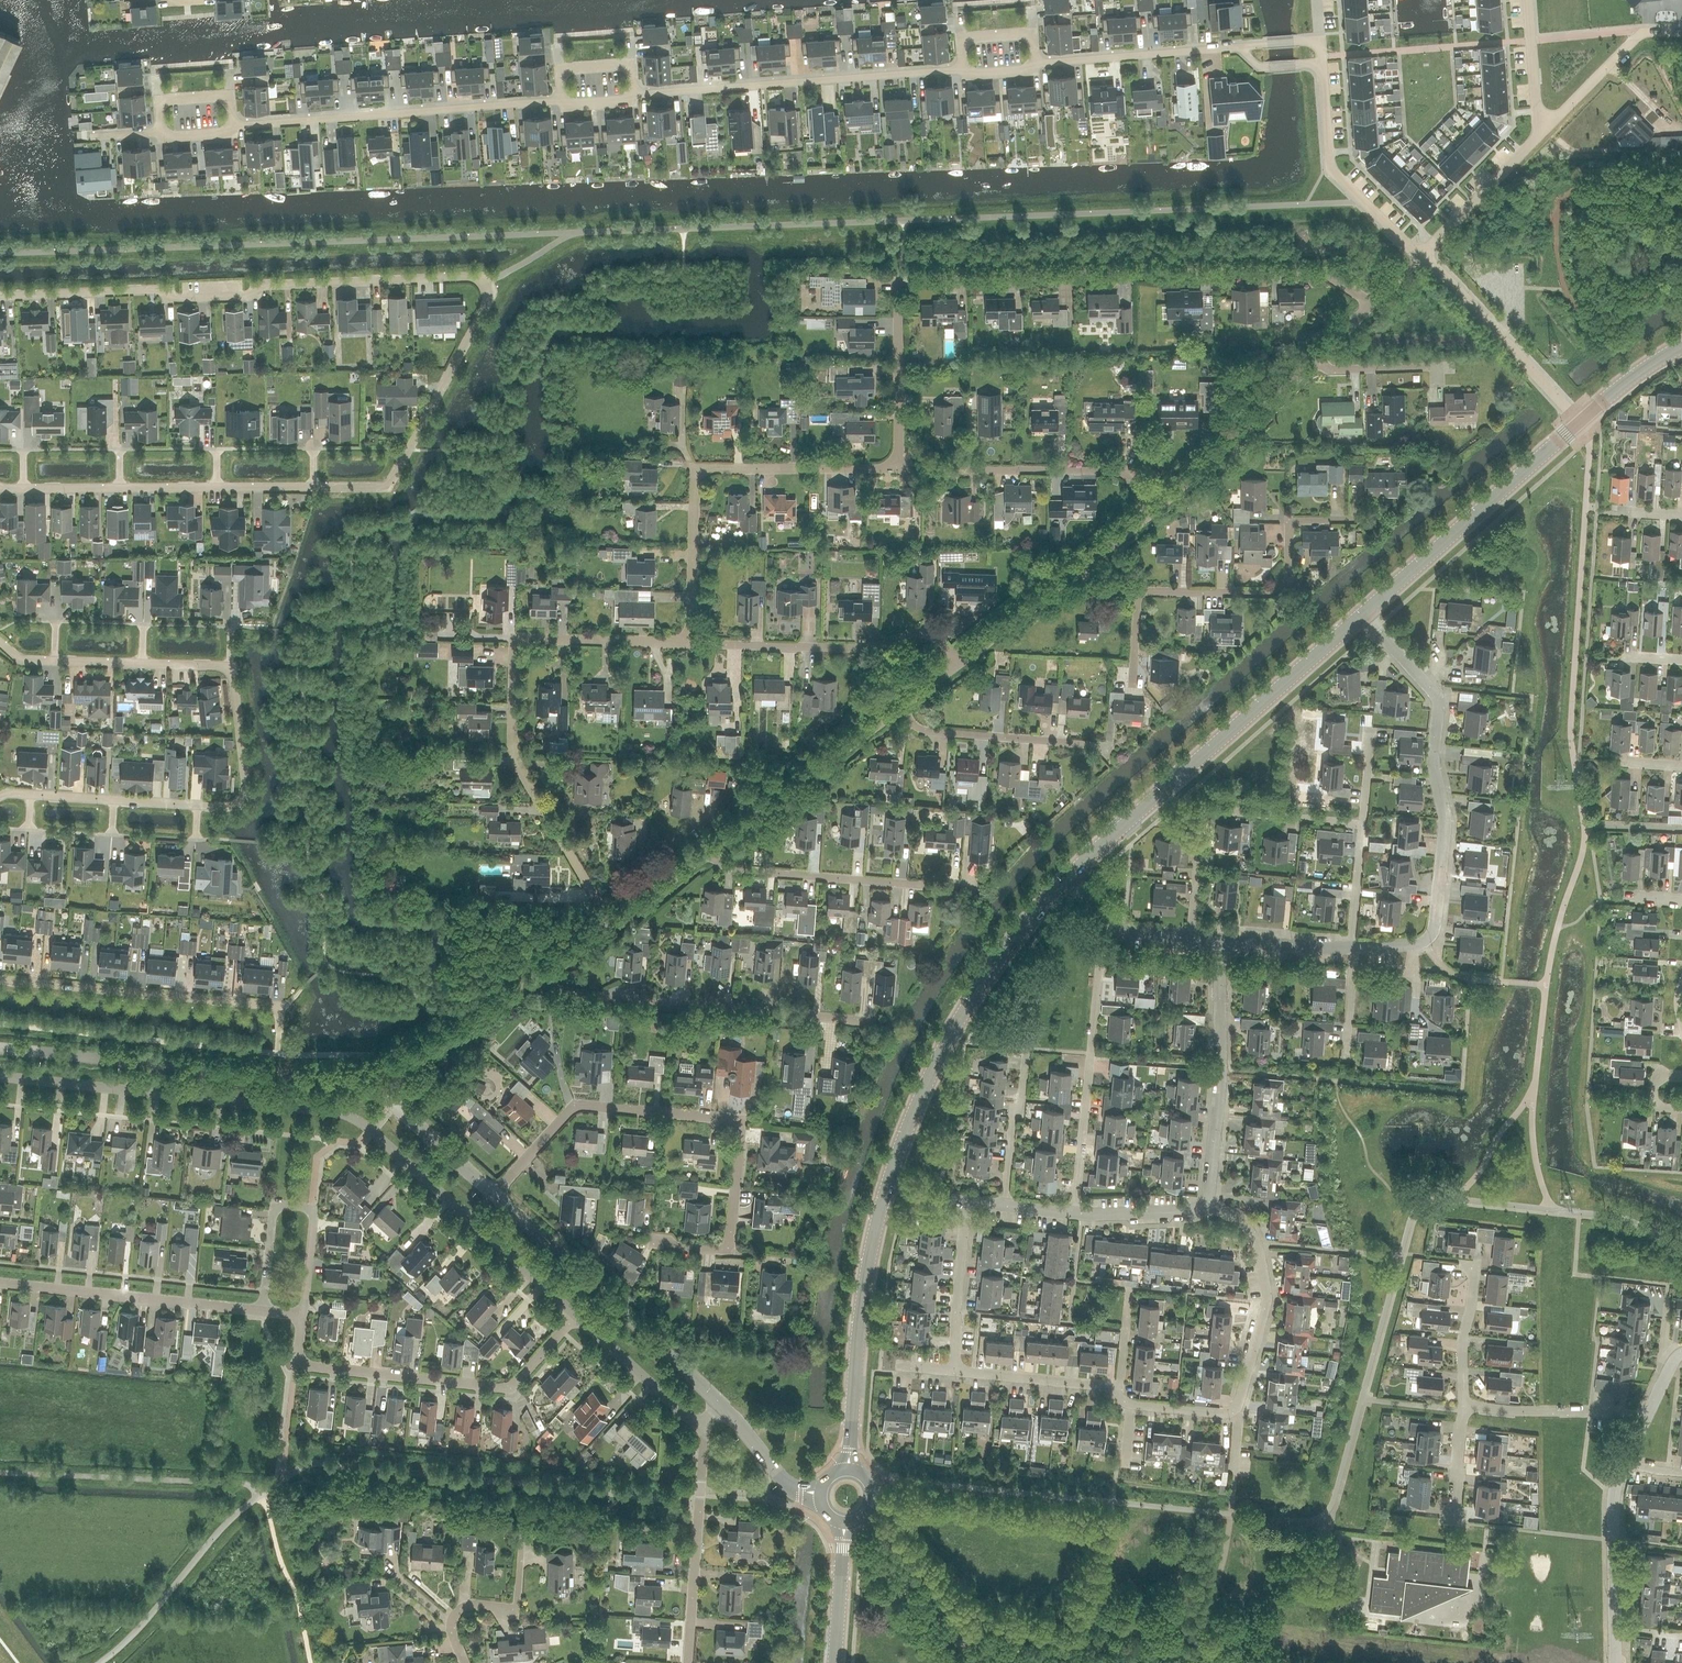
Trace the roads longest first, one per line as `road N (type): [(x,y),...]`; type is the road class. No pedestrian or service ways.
road 1 (residential): [(897,468),(898,280),(1322,271),(1374,303)]
road 2 (residential): [(577,1318),(352,1118),(0,1080)]
road 3 (residential): [(0,487),(389,487),(484,313),(486,287)]
road 4 (residential): [(0,796),(226,805),(245,783),(231,668),(27,661),(0,642)]
road 5 (tertiary): [(496,1195),(371,1087),(0,1047)]
road 6 (residential): [(695,645),(515,639),(507,753),(612,925)]
road 7 (residential): [(653,1240),(733,1247),(742,1119),(578,1105),(496,1195)]
road 8 (residential): [(0,297),(251,295),(267,285),(473,277),(486,287)]
road 9 (residential): [(1353,947),(1431,935),(1447,826),(1434,765),(1439,699),(1378,630)]
road 10 (tertiary): [(1068,878),(1364,613)]
road 11 (residential): [(897,468),(698,470),(695,645)]
road 12 (residential): [(303,1316),(297,1364),(507,1387),(577,1318)]
road 13 (tertiary): [(890,1180),(908,1119),(1001,951),(1068,878)]
road 14 (residential): [(868,1023),(564,992),(541,974)]
road 15 (residential): [(564,101),(232,127)]
road 16 (residential): [(964,70),(635,94)]
road 17 (residential): [(0,979),(280,1007),(278,1033)]
road 18 (tertiary): [(720,1403),(496,1195)]
road 19 (residential): [(1075,1214),(1100,935),(1111,922)]
road 20 (tertiary): [(848,1471),(862,1288),(890,1180)]
road 21 (residential): [(1191,939),(1202,806),(1362,822)]
road 22 (tertiary): [(1364,613),(1580,422)]
road 23 (residential): [(1155,507),(1132,477),(1114,471),(897,468)]
road 24 (residential): [(955,666),(933,644),(909,637),(833,652),(695,645)]
road 25 (residential): [(1354,520),(1279,526),(1270,587),(1140,594)]
road 26 (residential): [(263,1311),(0,1283)]
road 27 (residential): [(1205,1203),(1222,1065),(1220,940)]
road 28 (residential): [(708,854),(899,708)]
road 29 (residential): [(1205,1203),(1245,1226),(1265,1278),(1268,1301),(1234,1410)]
road 30 (residential): [(688,1662),(699,1427)]
road 31 (residential): [(934,885),(737,875),(708,854)]
road 32 (unclassified): [(1580,422),(1423,254)]
road 33 (residential): [(1108,746),(921,732),(899,708)]
road 34 (residential): [(1155,507),(1316,360)]
road 35 (residential): [(1238,47),(1034,64)]
road 36 (unclassified): [(1539,136),(1645,30),(1681,30)]
road 37 (residential): [(523,1543),(517,1606),(466,1607),(450,1617),(463,1662)]
road 38 (residential): [(1645,1421),(1468,1405)]
road 39 (residential): [(955,1372),(967,1201)]
road 40 (residential): [(1615,1628),(1614,1501),(1627,1463)]
road 41 (unclassified): [(1423,254),(1539,136)]
road 42 (residential): [(699,1427),(577,1318)]
road 43 (residential): [(1114,1392),(955,1372)]
road 44 (residential): [(955,666),(1081,568)]
road 45 (residential): [(1004,1206),(1027,1054)]
road 46 (residential): [(1363,201),(1332,159),(1322,63)]
road 47 (residential): [(314,1208),(275,1204),(263,1311)]
road 48 (residential): [(1468,1405),(1464,1338),(1476,1264)]
road 49 (residential): [(429,1054),(541,974)]
road 50 (tertiary): [(815,1499),(795,1492),(720,1403)]
road 51 (residential): [(1528,0),(1539,136)]
road 52 (residential): [(162,132),(160,101),(230,95),(232,127)]
road 53 (residential): [(1220,940),(1353,947)]
road 54 (residential): [(1075,1214),(1183,1213),(1205,1203)]
road 55 (residential): [(564,101),(562,70),(632,65),(635,94)]
road 56 (residential): [(964,70),(962,40),(1032,34),(1034,64)]
road 57 (tertiary): [(836,1662),(845,1534)]
road 58 (tertiary): [(1580,422),(1681,347)]
road 59 (residential): [(1353,947),(1362,822)]
road 60 (residential): [(1234,1410),(1125,1403),(1114,1392)]
road 61 (residential): [(1432,368),(1325,370),(1316,360)]

